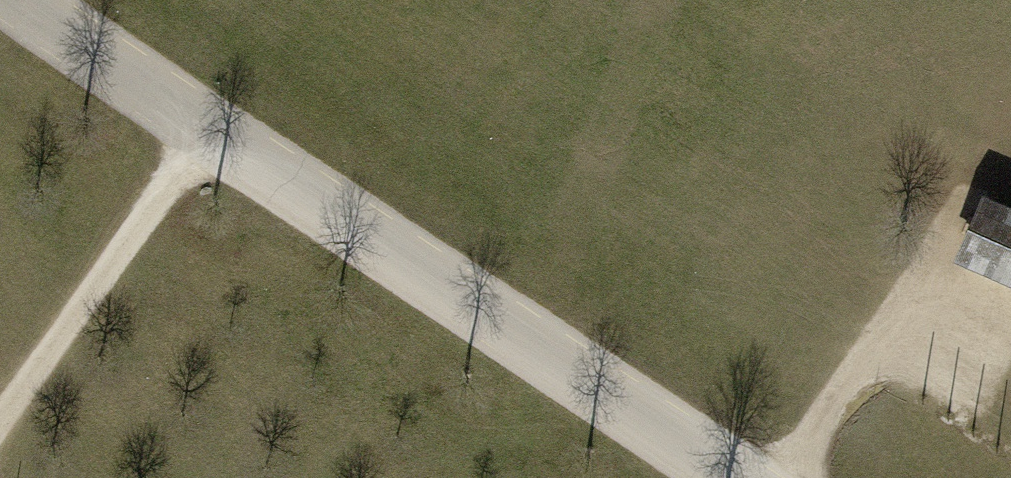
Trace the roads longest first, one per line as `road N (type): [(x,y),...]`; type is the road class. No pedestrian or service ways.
road 1 (unclassified): [(23,0),(732,477)]
road 2 (track): [(0,416),(207,129)]
road 3 (track): [(784,477),(932,254)]

